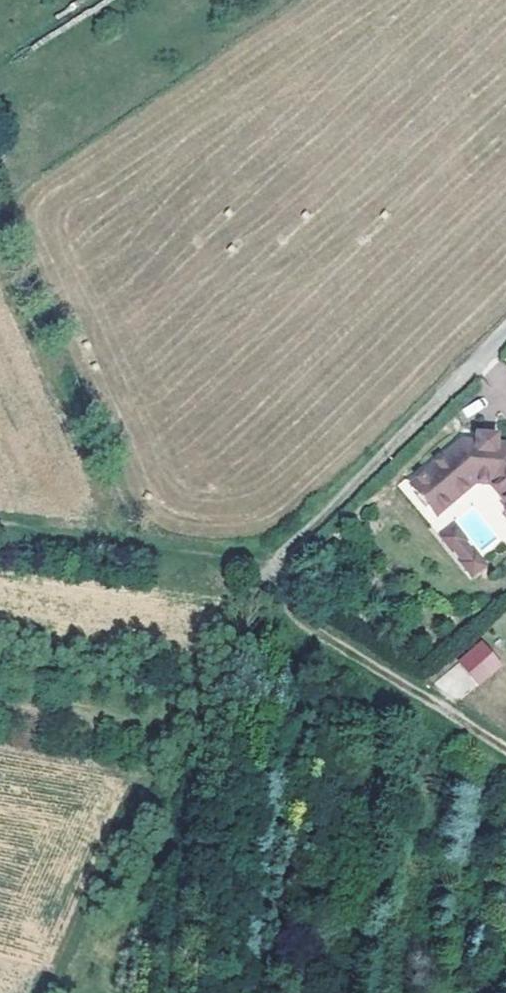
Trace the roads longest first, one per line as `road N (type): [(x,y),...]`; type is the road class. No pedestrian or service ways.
road 1 (track): [(44,992),(120,821),(205,662),(275,567)]
road 2 (track): [(0,538),(275,567)]

